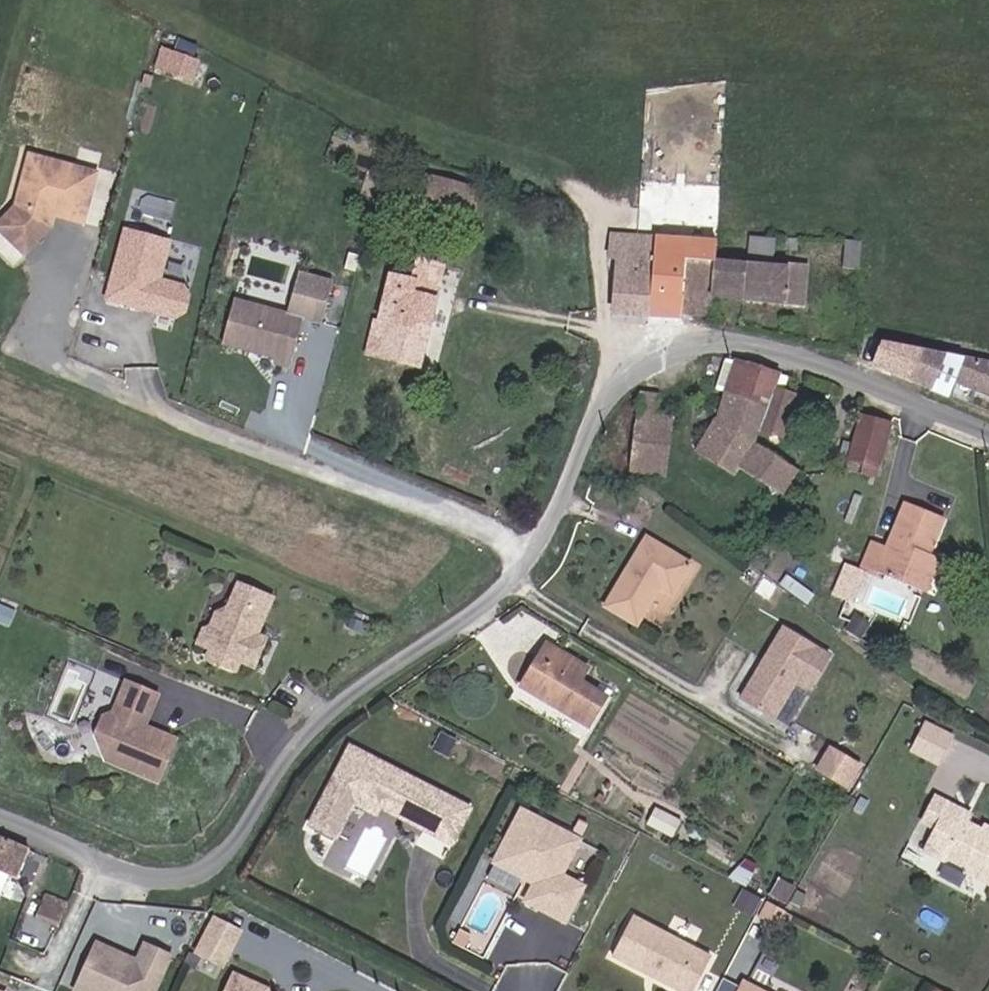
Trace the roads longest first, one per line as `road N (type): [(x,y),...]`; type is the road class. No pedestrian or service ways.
road 1 (unclassified): [(0,820),(150,874),(214,880),(307,737),(515,579),(607,410),(639,371),(686,346),(748,345),(848,370),(988,430)]

